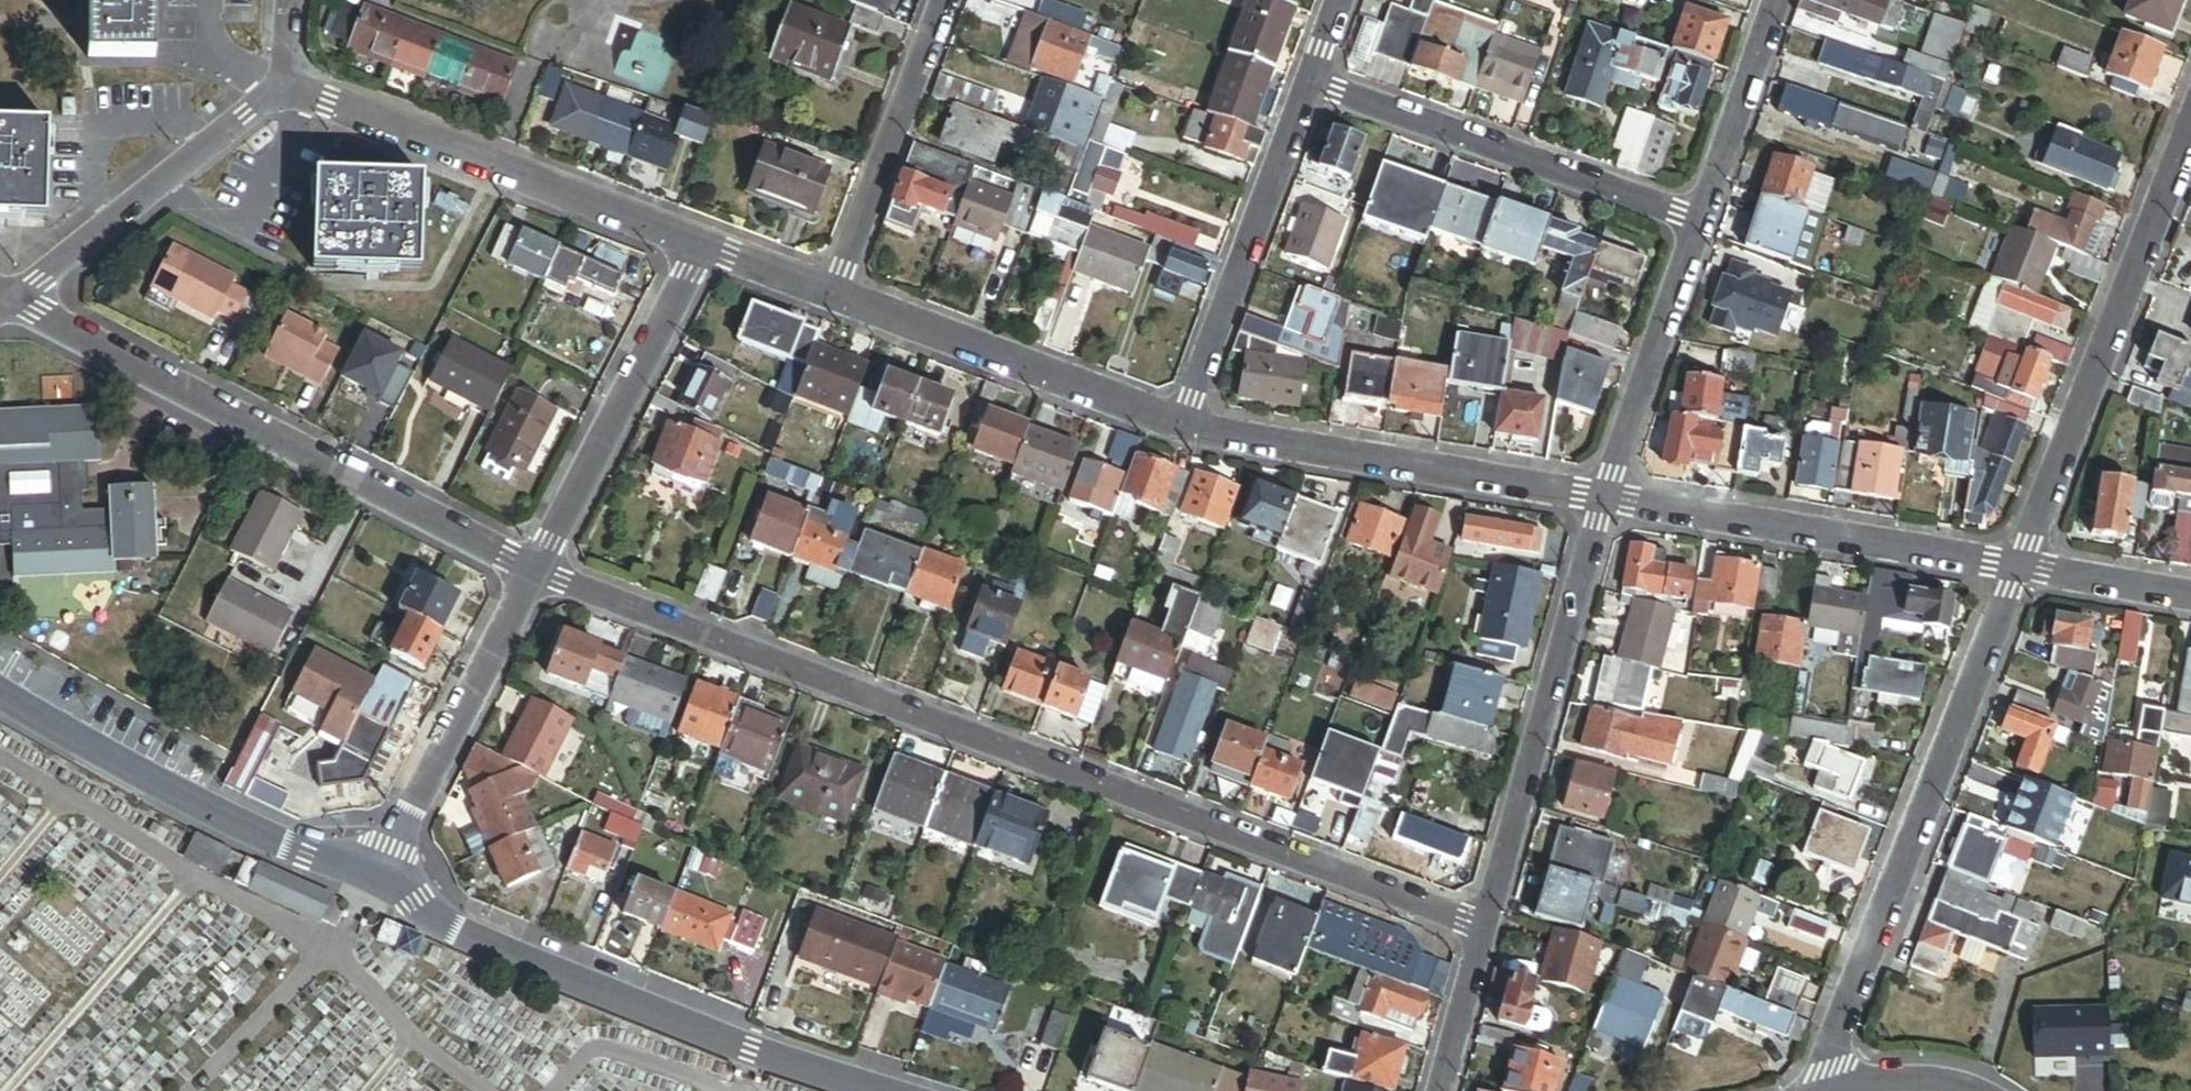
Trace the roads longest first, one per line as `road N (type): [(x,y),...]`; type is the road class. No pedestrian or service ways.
road 1 (residential): [(535,569),(1482,924)]
road 2 (residential): [(15,300),(535,569)]
road 3 (residential): [(2022,566),(1820,1090)]
road 4 (residential): [(374,875),(452,931),(751,1050),(882,1090)]
road 5 (residential): [(2190,130),(2022,566)]
road 6 (residential): [(703,252),(274,81)]
road 7 (residential): [(1604,502),(1482,924)]
road 8 (residential): [(1604,502),(1187,426)]
road 9 (residential): [(2022,566),(1604,502)]
road 10 (residential): [(0,685),(305,857),(374,875)]
road 11 (residential): [(1311,87),(1701,221)]
road 12 (residential): [(1187,426),(830,296)]
road 13 (residential): [(1187,426),(1311,87)]
road 14 (residential): [(703,252),(535,569)]
road 15 (residential): [(535,569),(374,875)]
road 16 (residential): [(274,81),(15,300)]
road 17 (residential): [(830,296),(942,0)]
road 18 (residential): [(1701,221),(1604,502)]
road 19 (residential): [(1778,0),(1701,221)]
road 20 (residential): [(1482,924),(1441,1090)]
road 21 (residential): [(2190,596),(2022,566)]
road 22 (residential): [(1860,1090),(1923,1079),(1997,1090)]
road 23 (residential): [(830,296),(703,252)]

